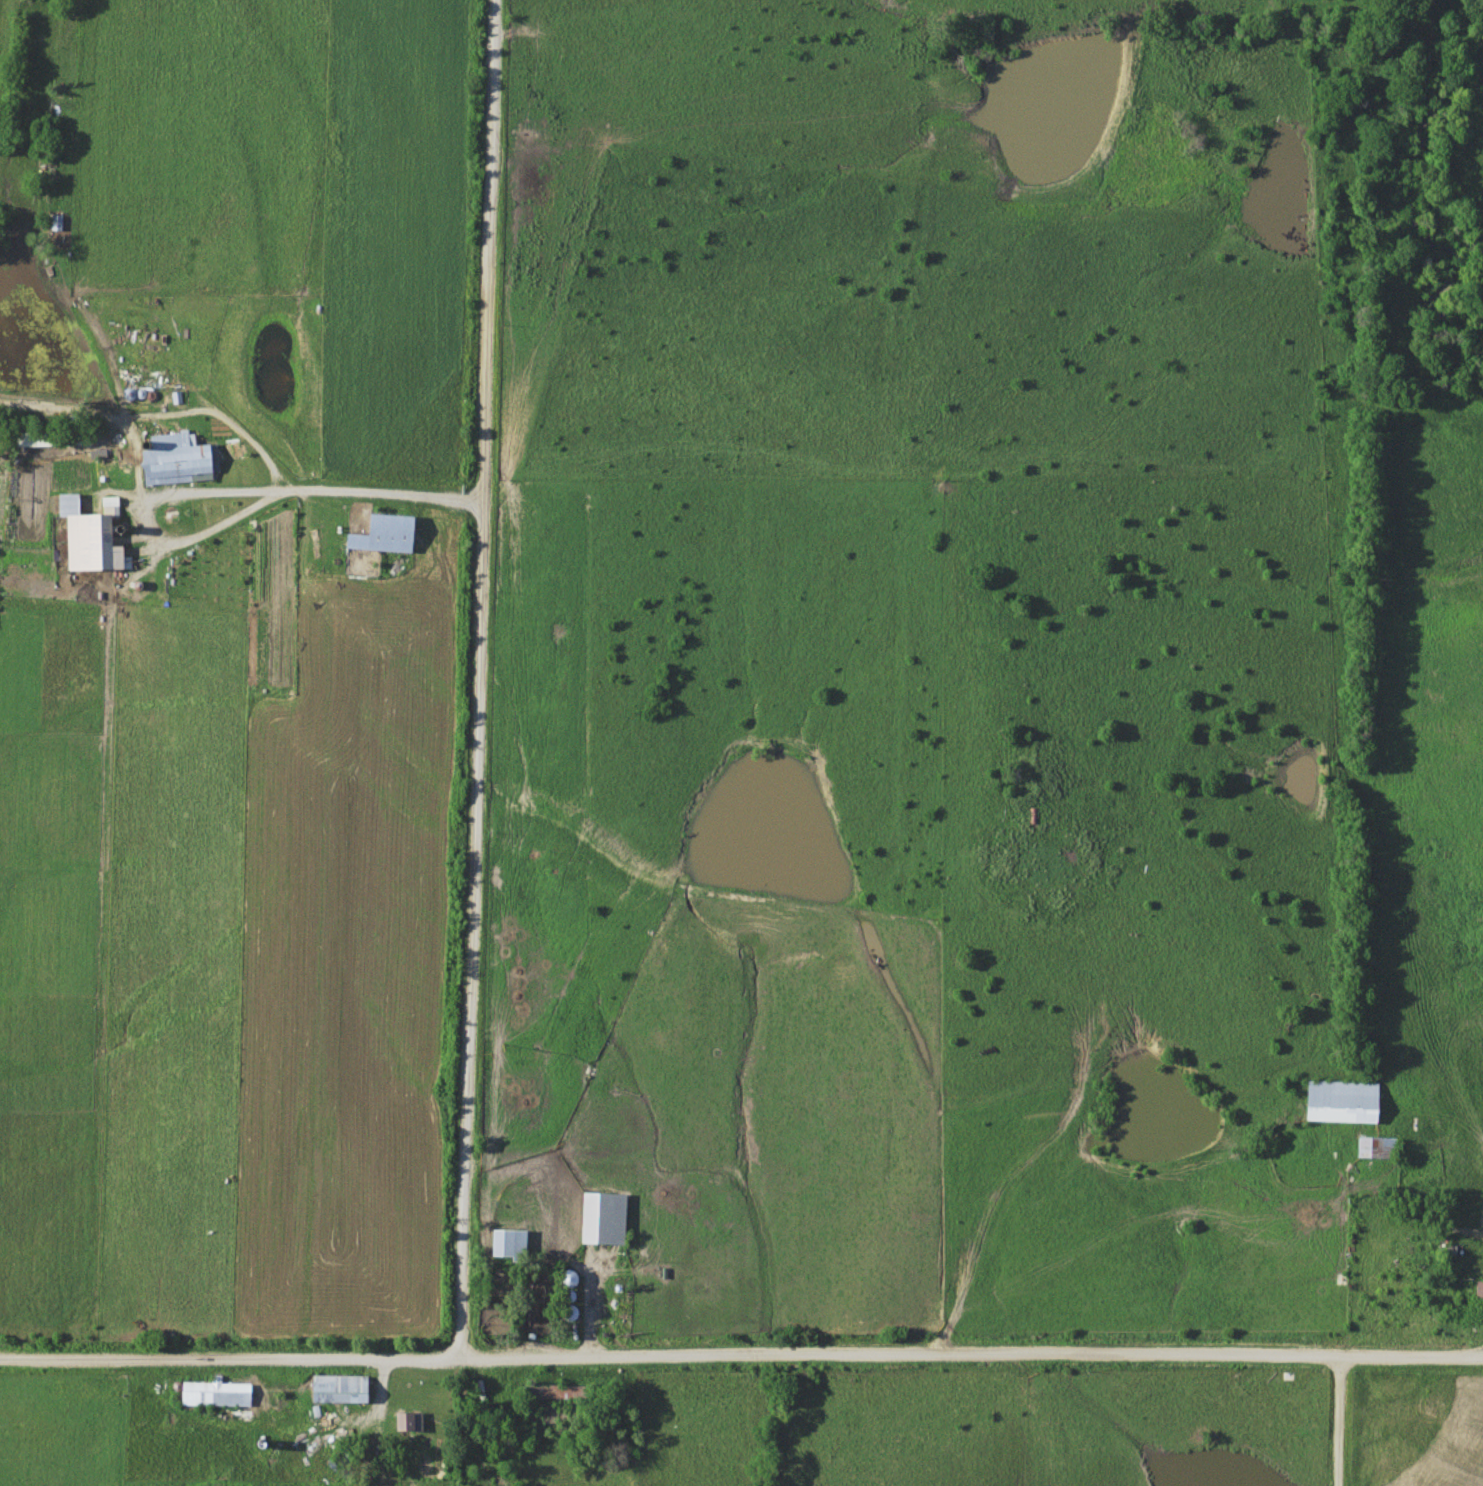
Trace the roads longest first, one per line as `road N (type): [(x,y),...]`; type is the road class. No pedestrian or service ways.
road 1 (residential): [(468,1356),(461,1319),(495,0)]
road 2 (residential): [(468,1356),(1482,1354)]
road 3 (residential): [(0,1360),(468,1356)]
road 4 (residential): [(1339,1485),(1339,1355)]

